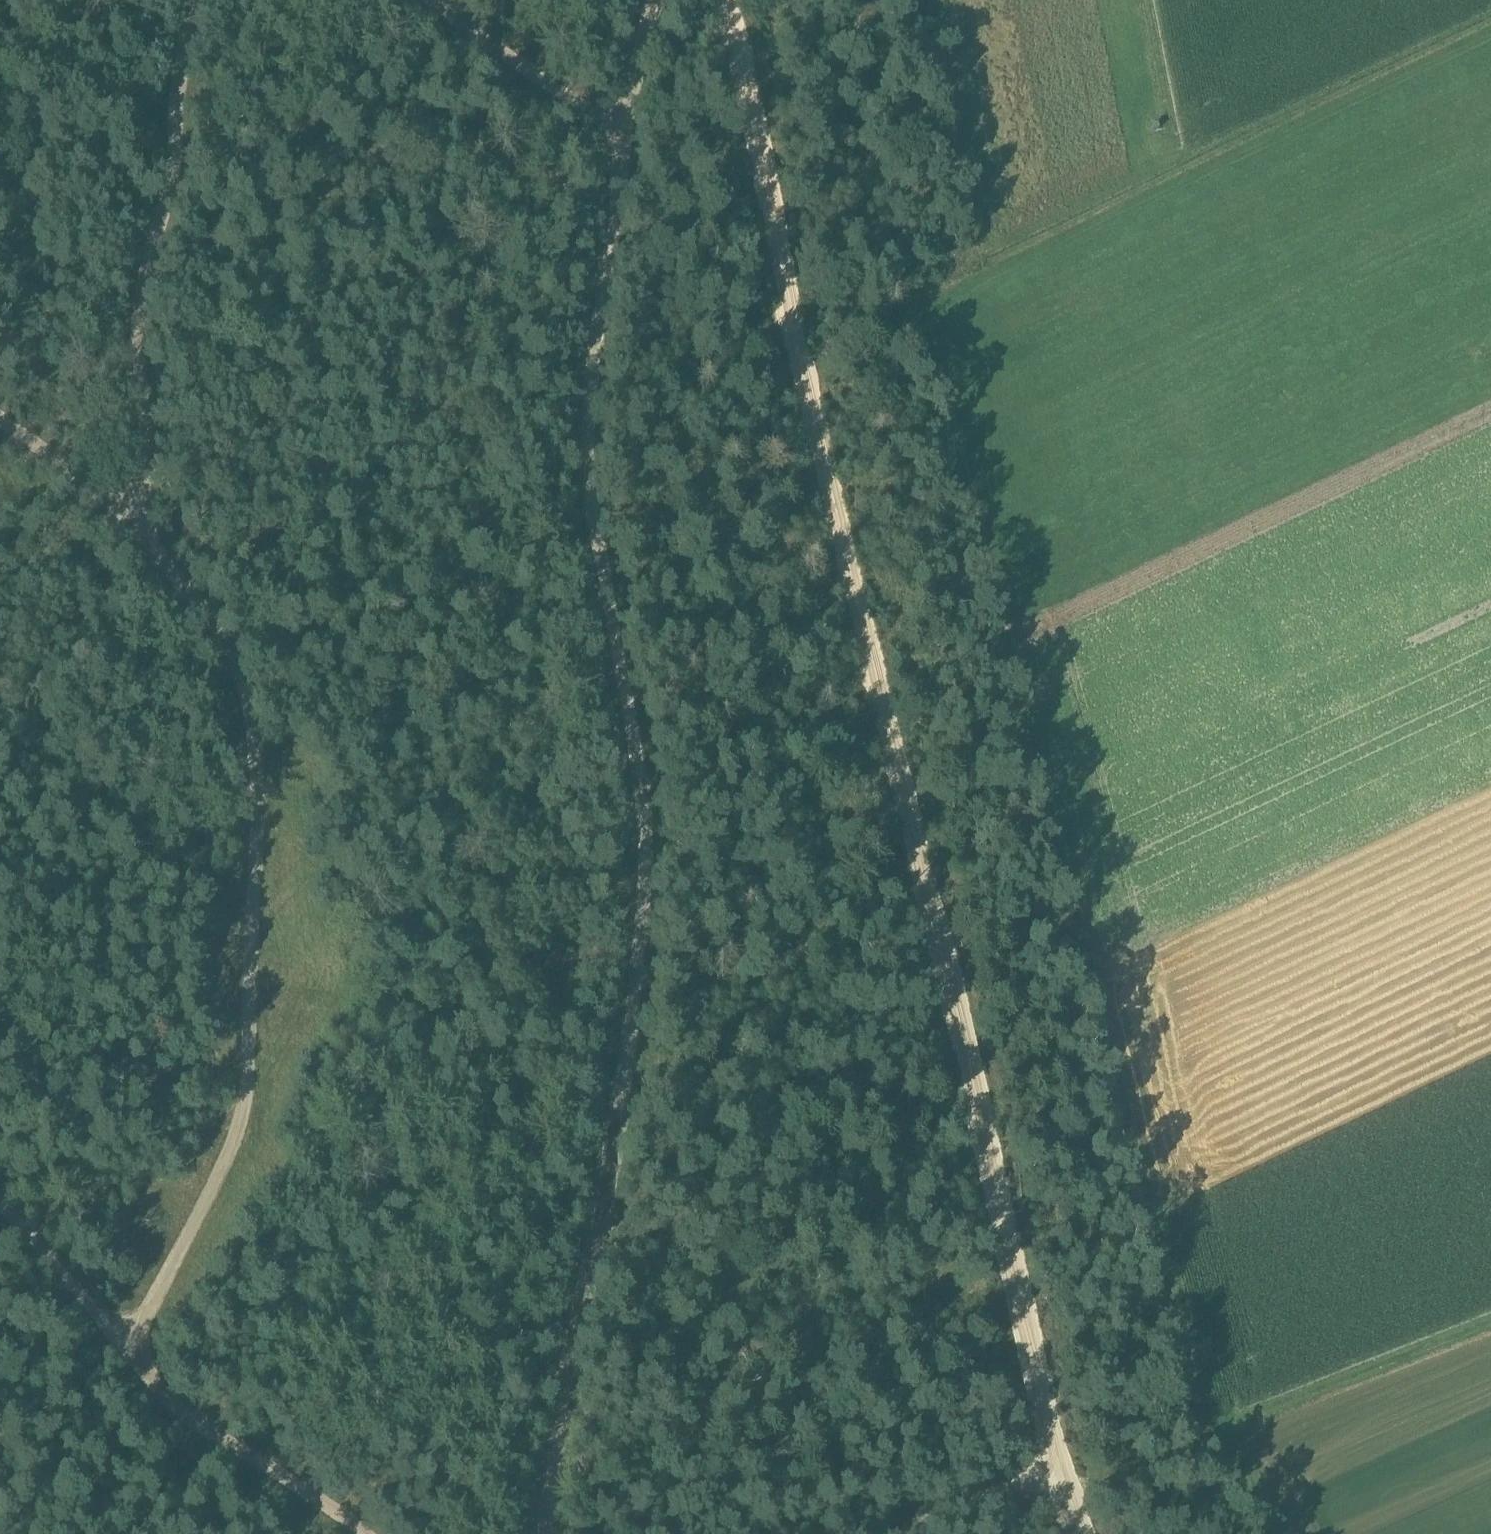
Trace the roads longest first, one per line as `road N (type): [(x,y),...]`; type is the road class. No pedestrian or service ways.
road 1 (track): [(0,1197),(218,1433),(384,1533)]
road 2 (track): [(915,1533),(961,1507),(1061,1495)]

